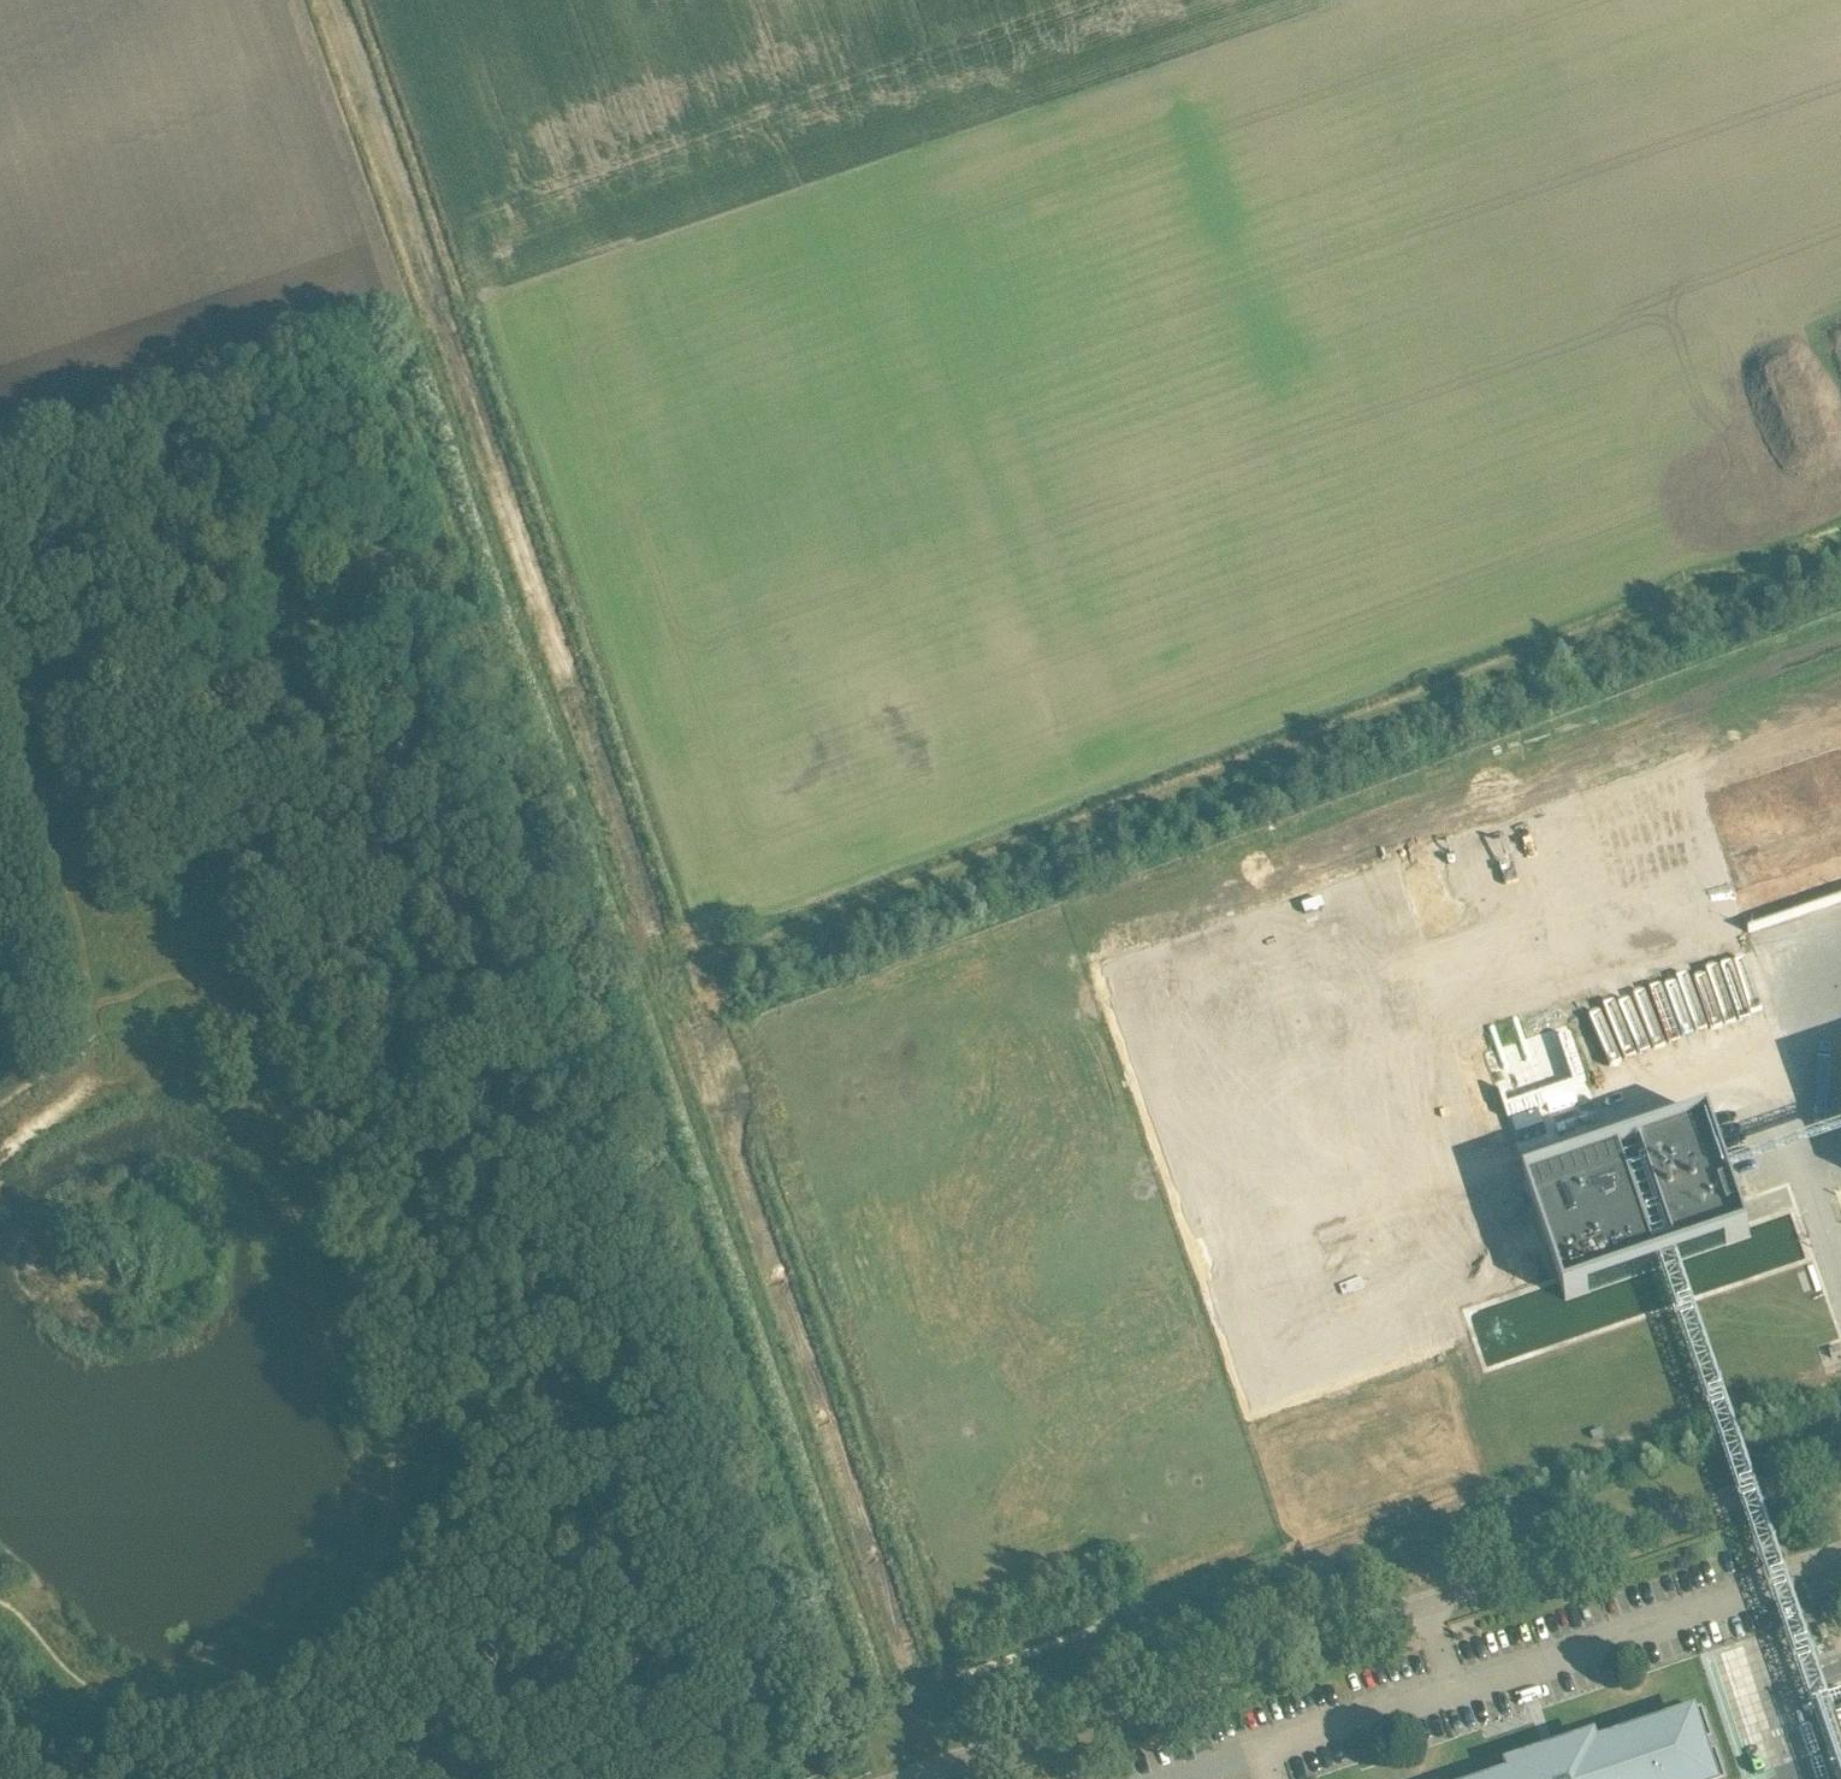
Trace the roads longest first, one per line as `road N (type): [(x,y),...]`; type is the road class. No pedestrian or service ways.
road 1 (unclassified): [(934,1769),(854,1498),(334,0)]
road 2 (unclassified): [(934,1769),(1840,1461)]

